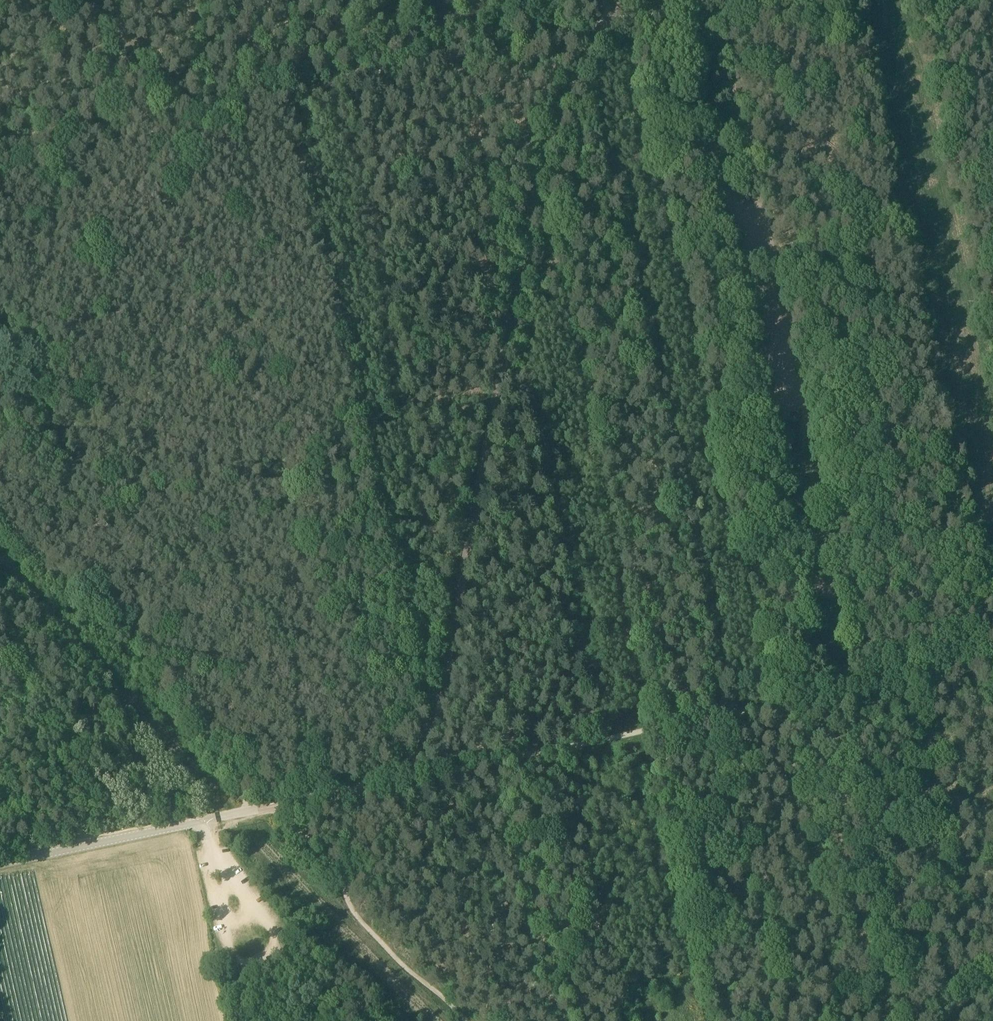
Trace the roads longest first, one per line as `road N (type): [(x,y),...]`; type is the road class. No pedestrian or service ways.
road 1 (unclassified): [(28,858),(370,786),(409,762),(428,725),(558,121),(579,67),(624,0)]
road 2 (track): [(286,89),(428,725)]
road 3 (track): [(414,775),(735,712)]
road 4 (track): [(286,89),(606,26)]
road 5 (track): [(735,712),(804,1020)]
road 6 (track): [(0,150),(286,89)]
road 7 (track): [(735,712),(992,658)]

